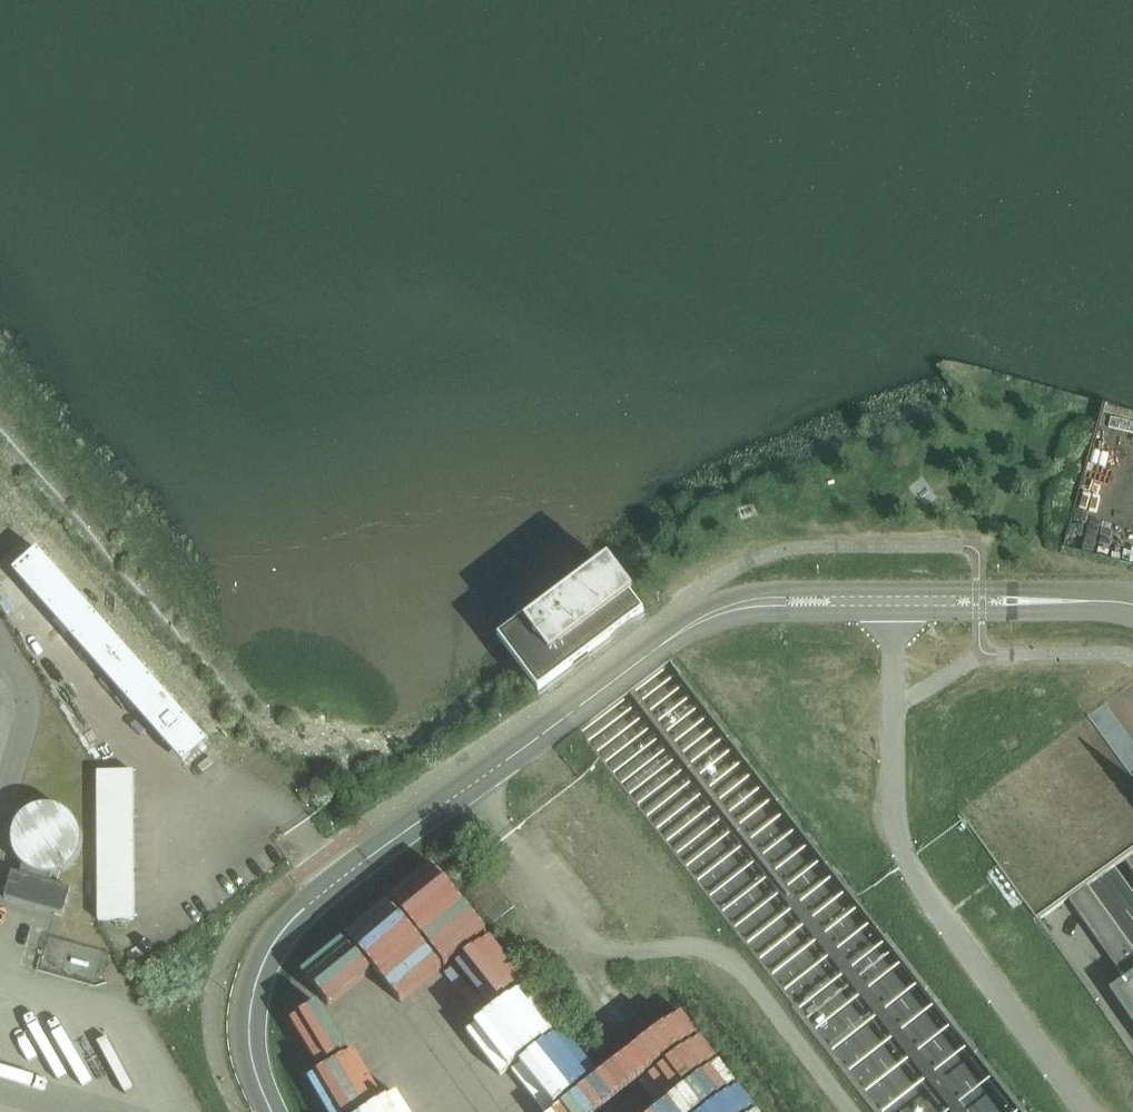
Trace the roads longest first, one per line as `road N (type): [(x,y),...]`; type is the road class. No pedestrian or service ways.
road 1 (motorway): [(188,0),(360,277),(502,483),(988,1111)]
road 2 (motorway): [(134,0),(316,298),(454,497),(610,718),(919,1111)]
road 3 (motorway): [(1132,955),(645,295),(452,0)]
road 4 (unclassified): [(274,1111),(252,1054),(251,1023),(270,952),(288,928),(463,790),(706,619),(766,605),(1132,608)]
road 5 (motorway): [(1132,836),(694,235),(539,0)]

